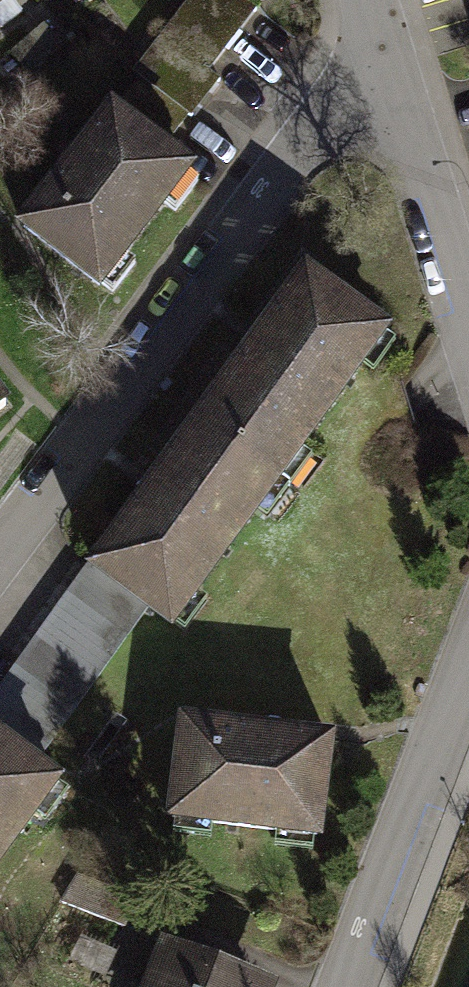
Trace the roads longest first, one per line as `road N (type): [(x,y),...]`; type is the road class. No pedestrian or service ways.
road 1 (residential): [(387,63),(326,113),(0,555)]
road 2 (residential): [(468,670),(345,986)]
road 3 (residential): [(387,63),(468,337)]

